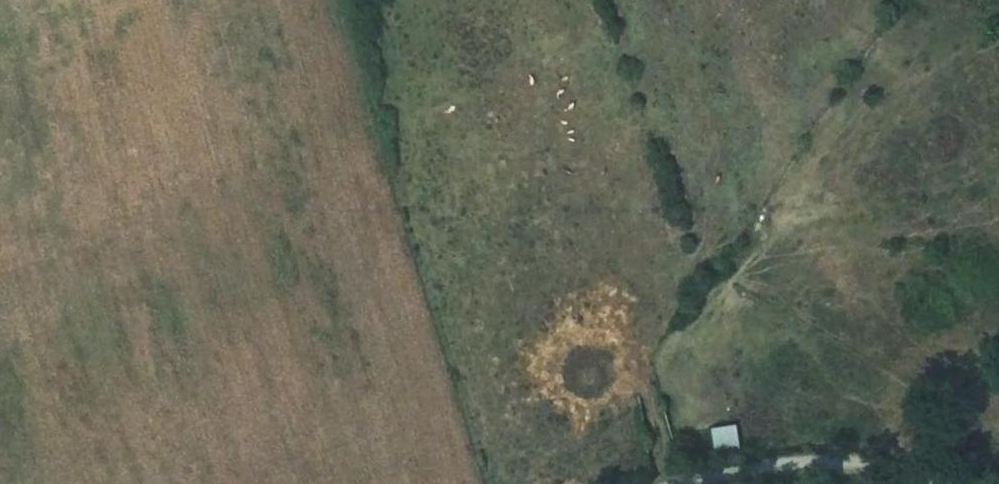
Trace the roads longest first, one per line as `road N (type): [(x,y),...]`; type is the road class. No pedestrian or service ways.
road 1 (track): [(936,483),(856,462),(765,465),(686,483)]

